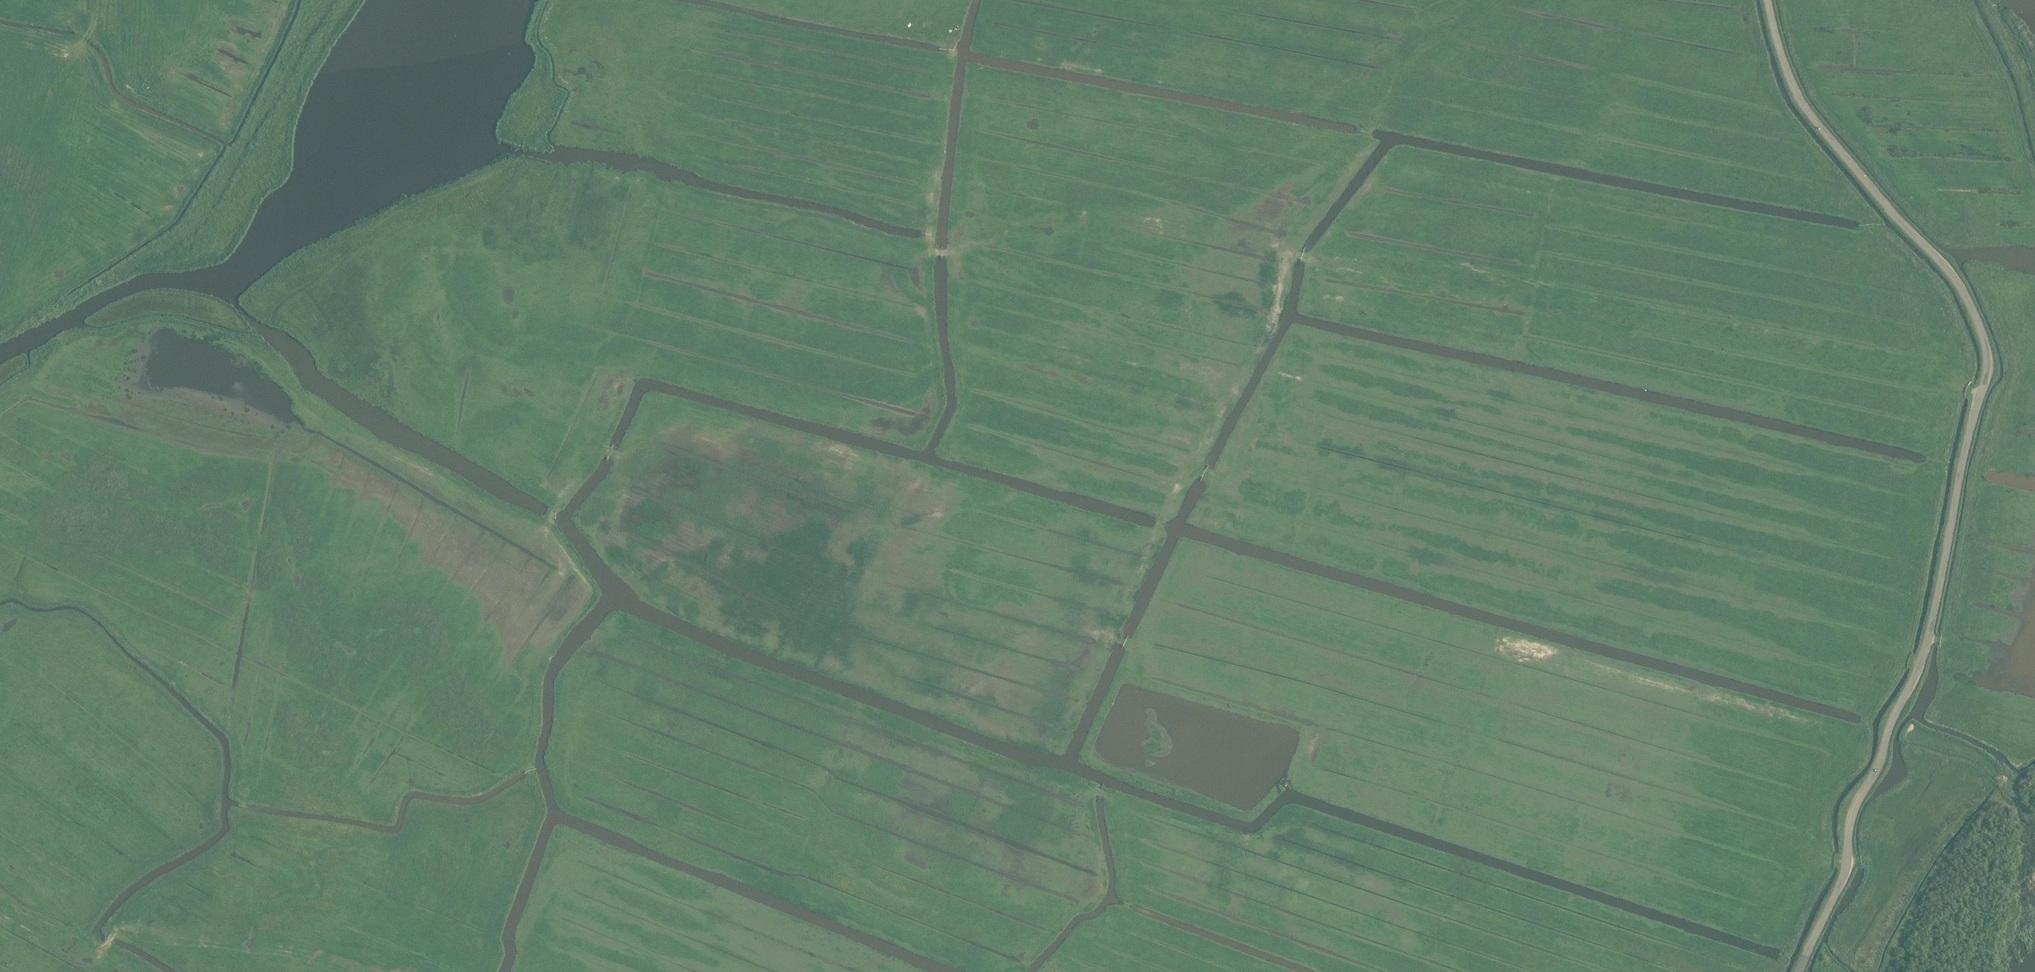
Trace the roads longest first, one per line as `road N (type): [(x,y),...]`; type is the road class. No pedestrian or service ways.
road 1 (unclassified): [(1798,971),(1840,883),(1851,813),(1928,641),(1986,355),(1983,328),(1945,263),(1799,97),(1767,0)]
road 2 (track): [(1282,252),(1980,391)]

